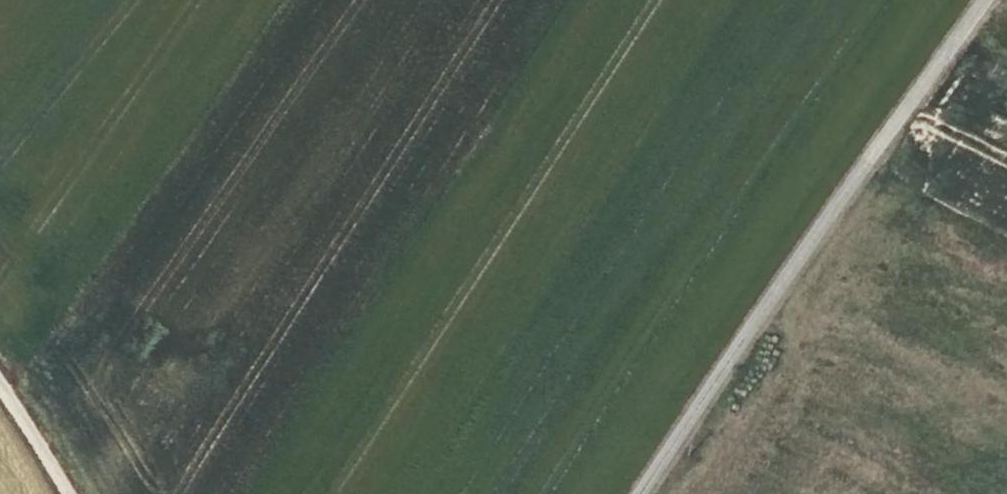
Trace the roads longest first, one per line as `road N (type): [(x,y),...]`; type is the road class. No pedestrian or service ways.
road 1 (unclassified): [(635,493),(875,121),(973,0)]
road 2 (track): [(0,386),(68,493)]

